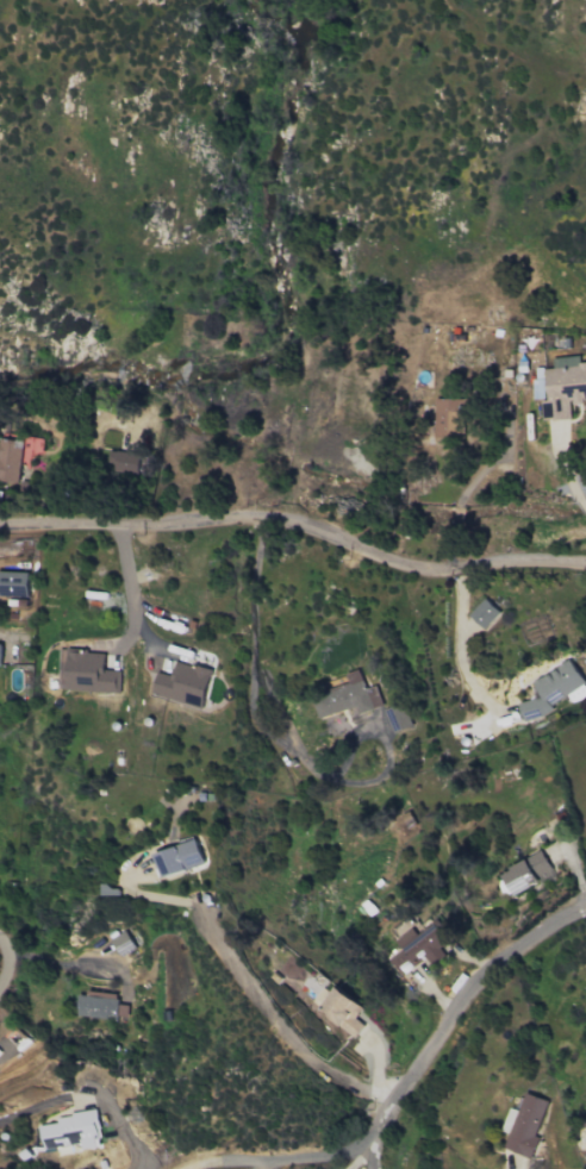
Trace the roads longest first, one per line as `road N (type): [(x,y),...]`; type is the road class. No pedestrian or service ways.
road 1 (residential): [(120,523),(274,521),(450,575),(519,560),(585,562)]
road 2 (residential): [(585,916),(534,943),(475,990),(378,1143),(375,1168)]
road 3 (residential): [(0,526),(120,523)]

